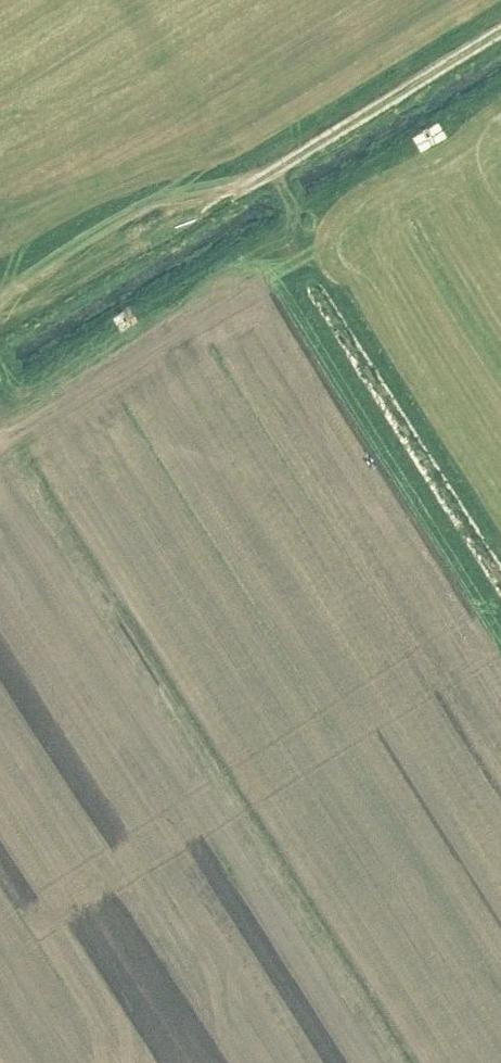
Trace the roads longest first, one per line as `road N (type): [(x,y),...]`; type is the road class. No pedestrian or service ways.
road 1 (track): [(500,27),(155,241),(0,325)]

